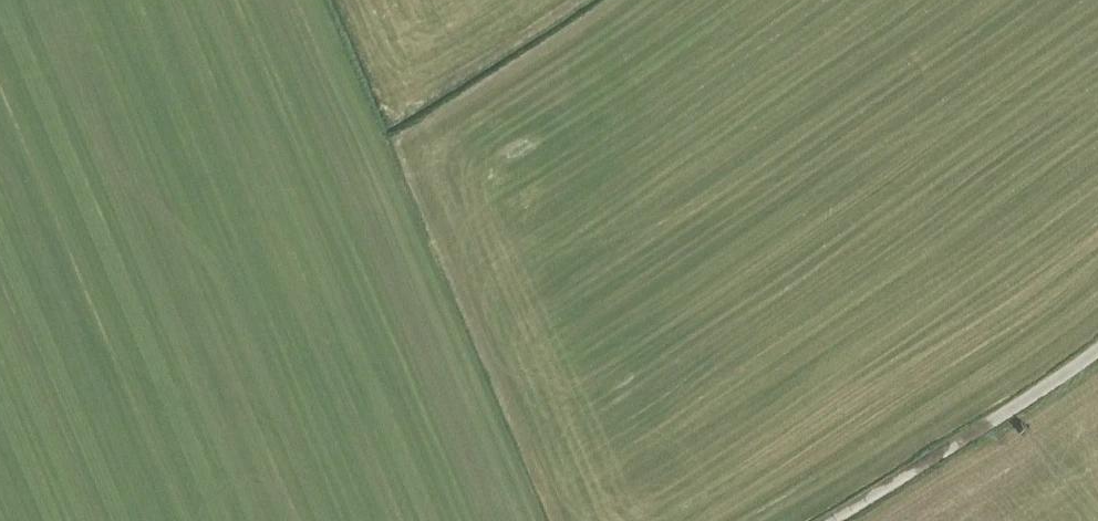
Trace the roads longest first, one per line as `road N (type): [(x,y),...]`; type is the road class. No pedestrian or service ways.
road 1 (track): [(831,520),(1097,347)]

